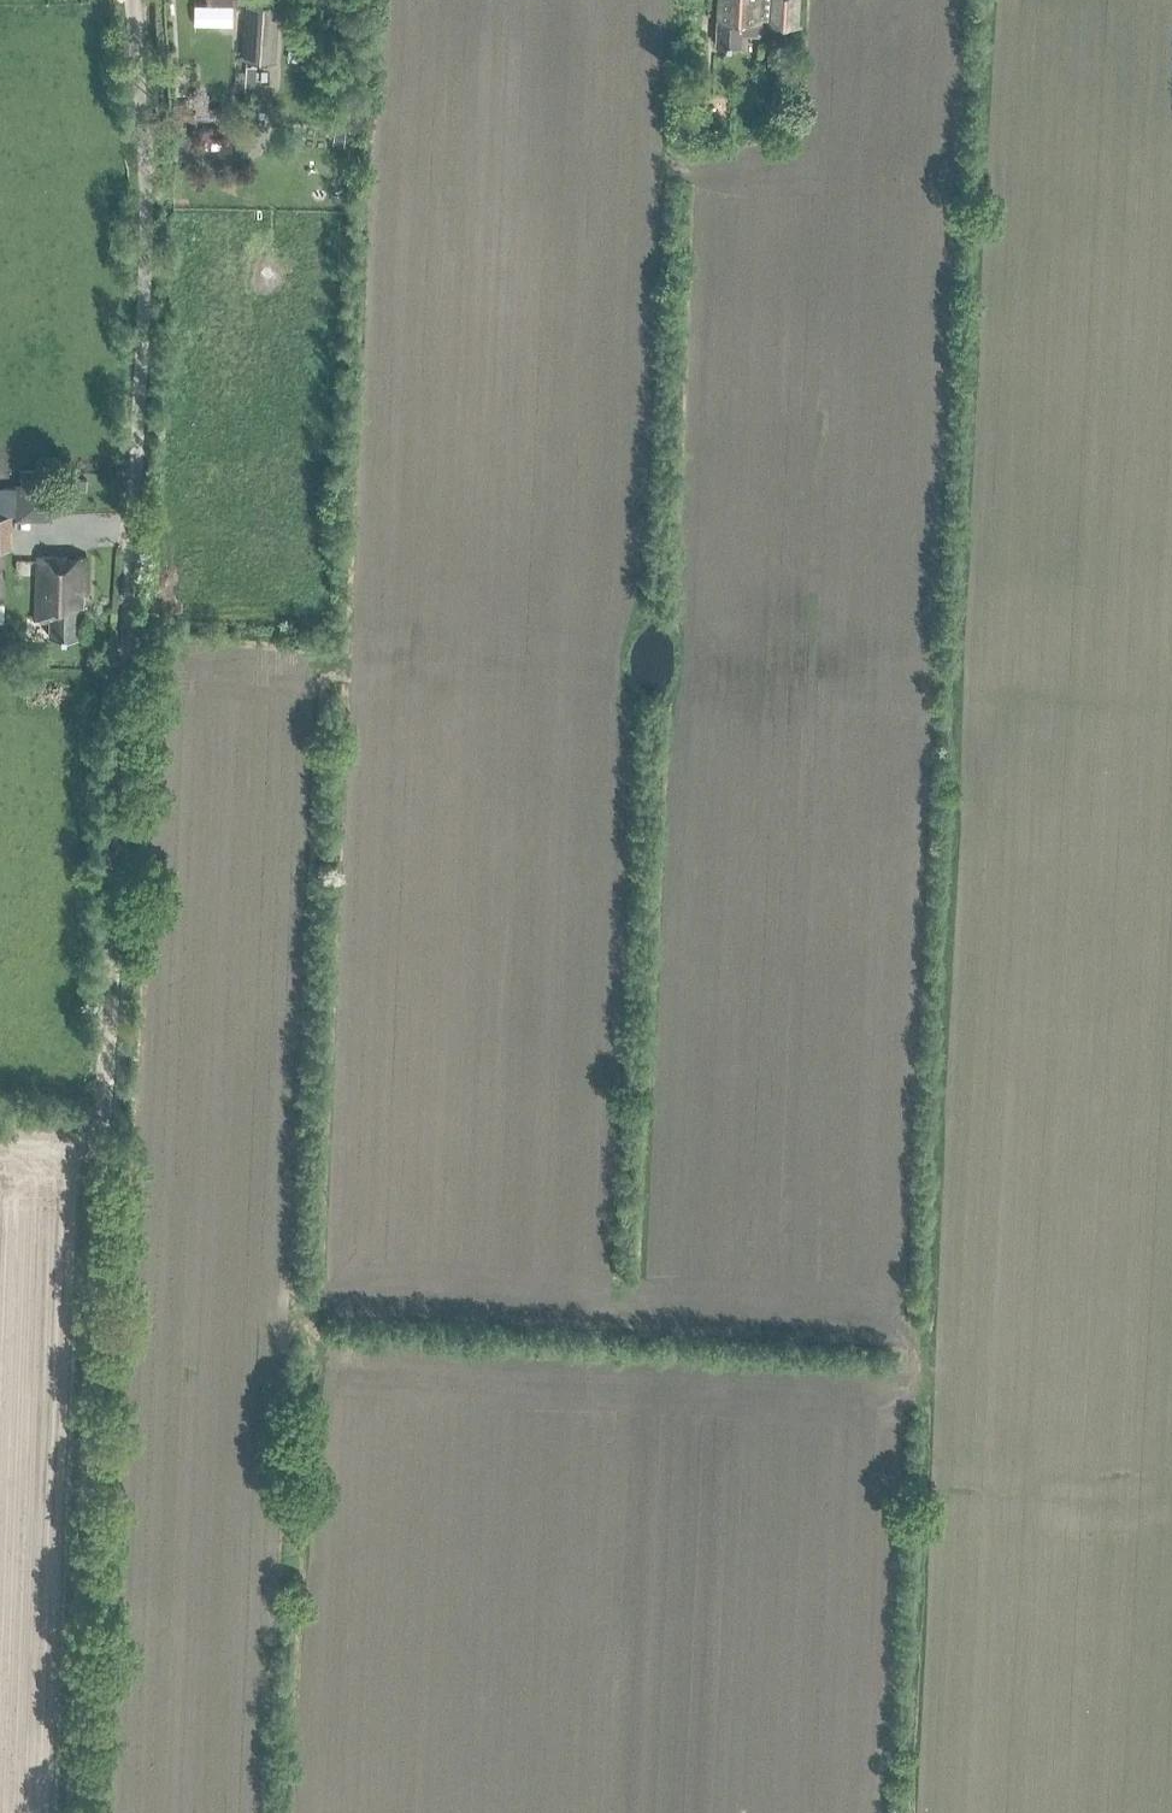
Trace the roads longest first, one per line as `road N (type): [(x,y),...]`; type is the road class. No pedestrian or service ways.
road 1 (track): [(70,1812),(132,533)]
road 2 (unclassified): [(132,533),(143,196),(133,0)]

